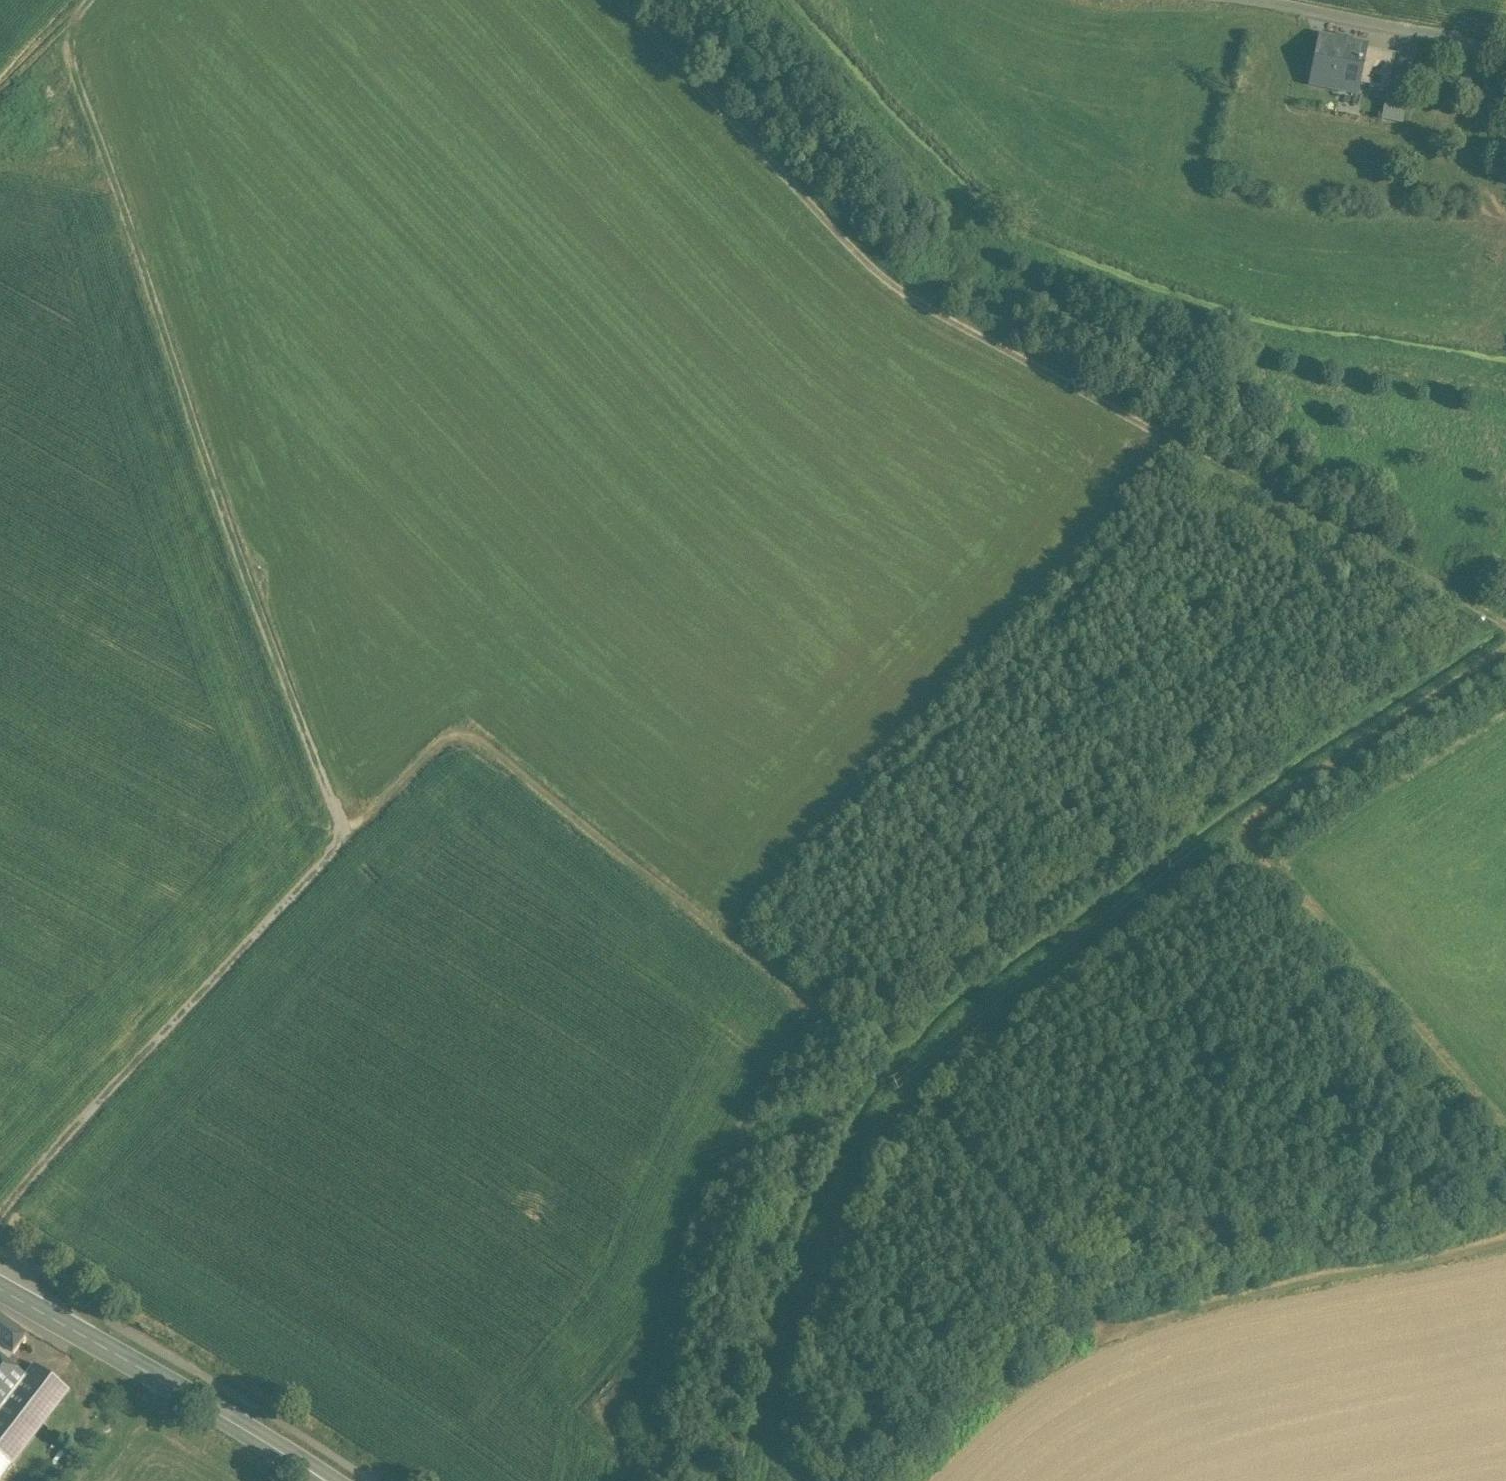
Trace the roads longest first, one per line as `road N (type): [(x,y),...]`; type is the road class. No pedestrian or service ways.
road 1 (track): [(1505,1246),(1113,1330),(905,1076),(478,742),(444,744),(349,844),(62,35),(90,0)]
road 2 (track): [(1505,627),(896,294),(623,0)]
road 3 (track): [(0,1218),(349,844)]
road 4 (secondary): [(324,1480),(0,1288)]
road 5 (unclassified): [(1505,63),(1448,37),(1238,0)]
road 6 (track): [(923,1480),(987,1408),(1113,1330)]

